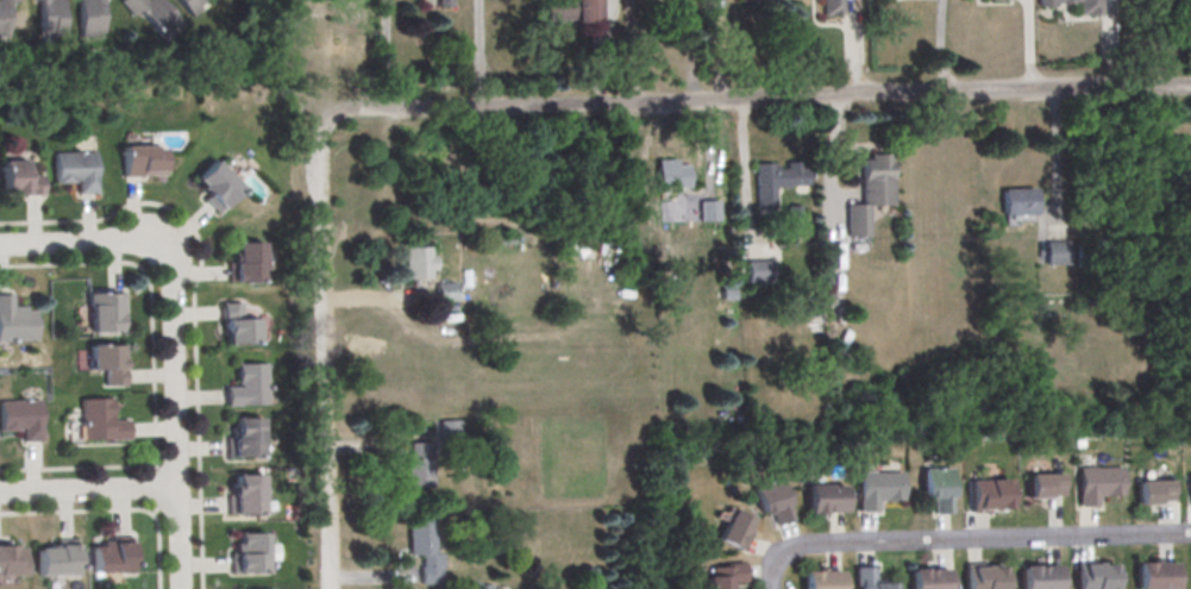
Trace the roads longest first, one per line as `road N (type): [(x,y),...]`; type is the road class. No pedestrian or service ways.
road 1 (residential): [(1190,89),(349,112),(324,123)]
road 2 (residential): [(324,588),(308,157),(324,123)]
road 3 (residential): [(772,570),(790,551),(810,545),(1190,535)]
road 4 (residential): [(181,588),(173,282),(162,249),(150,242)]
road 5 (residential): [(0,494),(177,485)]
road 6 (residential): [(150,242),(0,244)]

